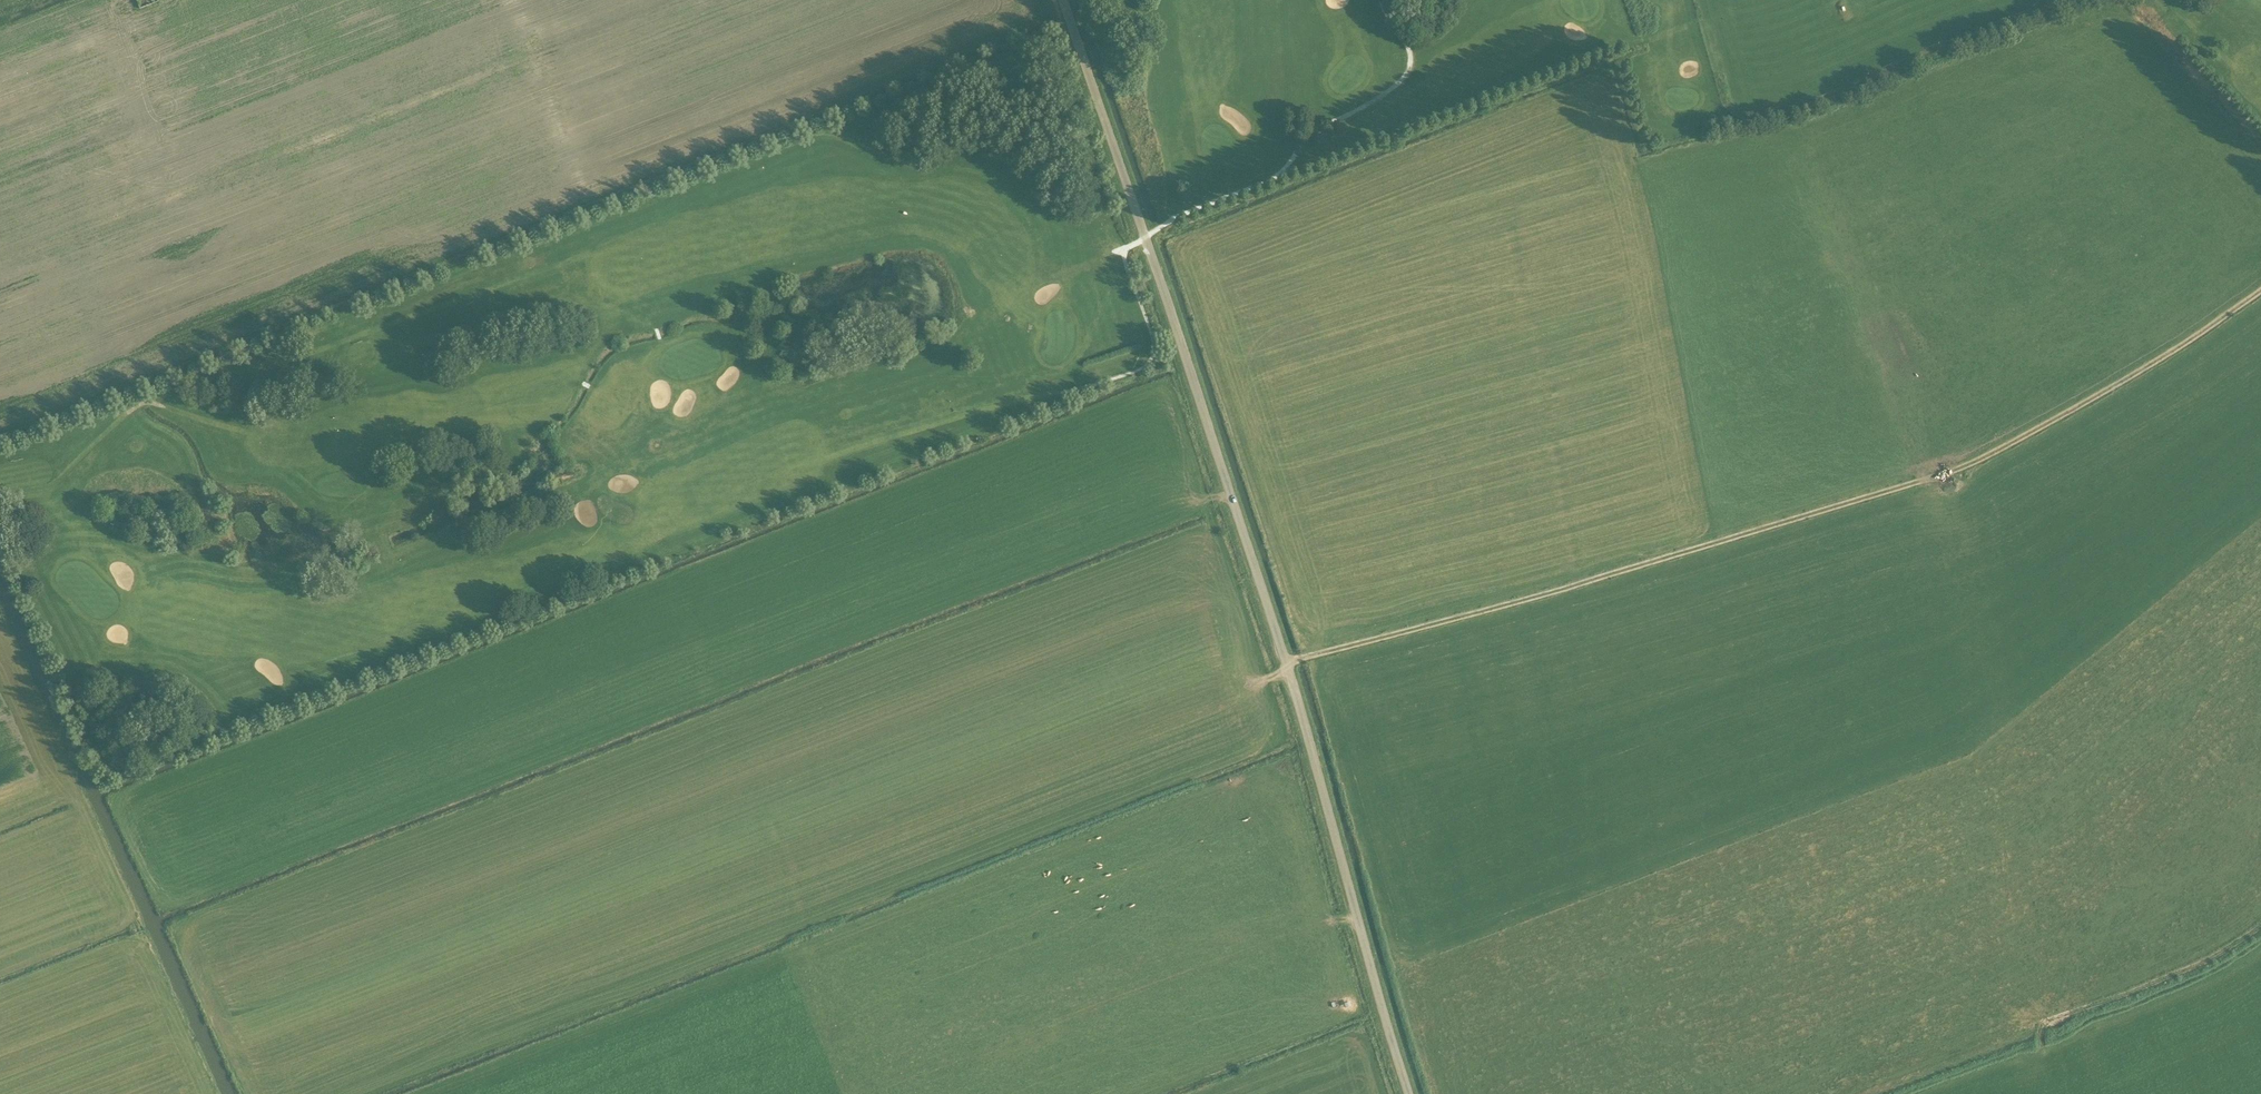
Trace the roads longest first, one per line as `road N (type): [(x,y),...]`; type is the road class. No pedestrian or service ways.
road 1 (unclassified): [(1408,1093),(1291,681),(1064,0)]

